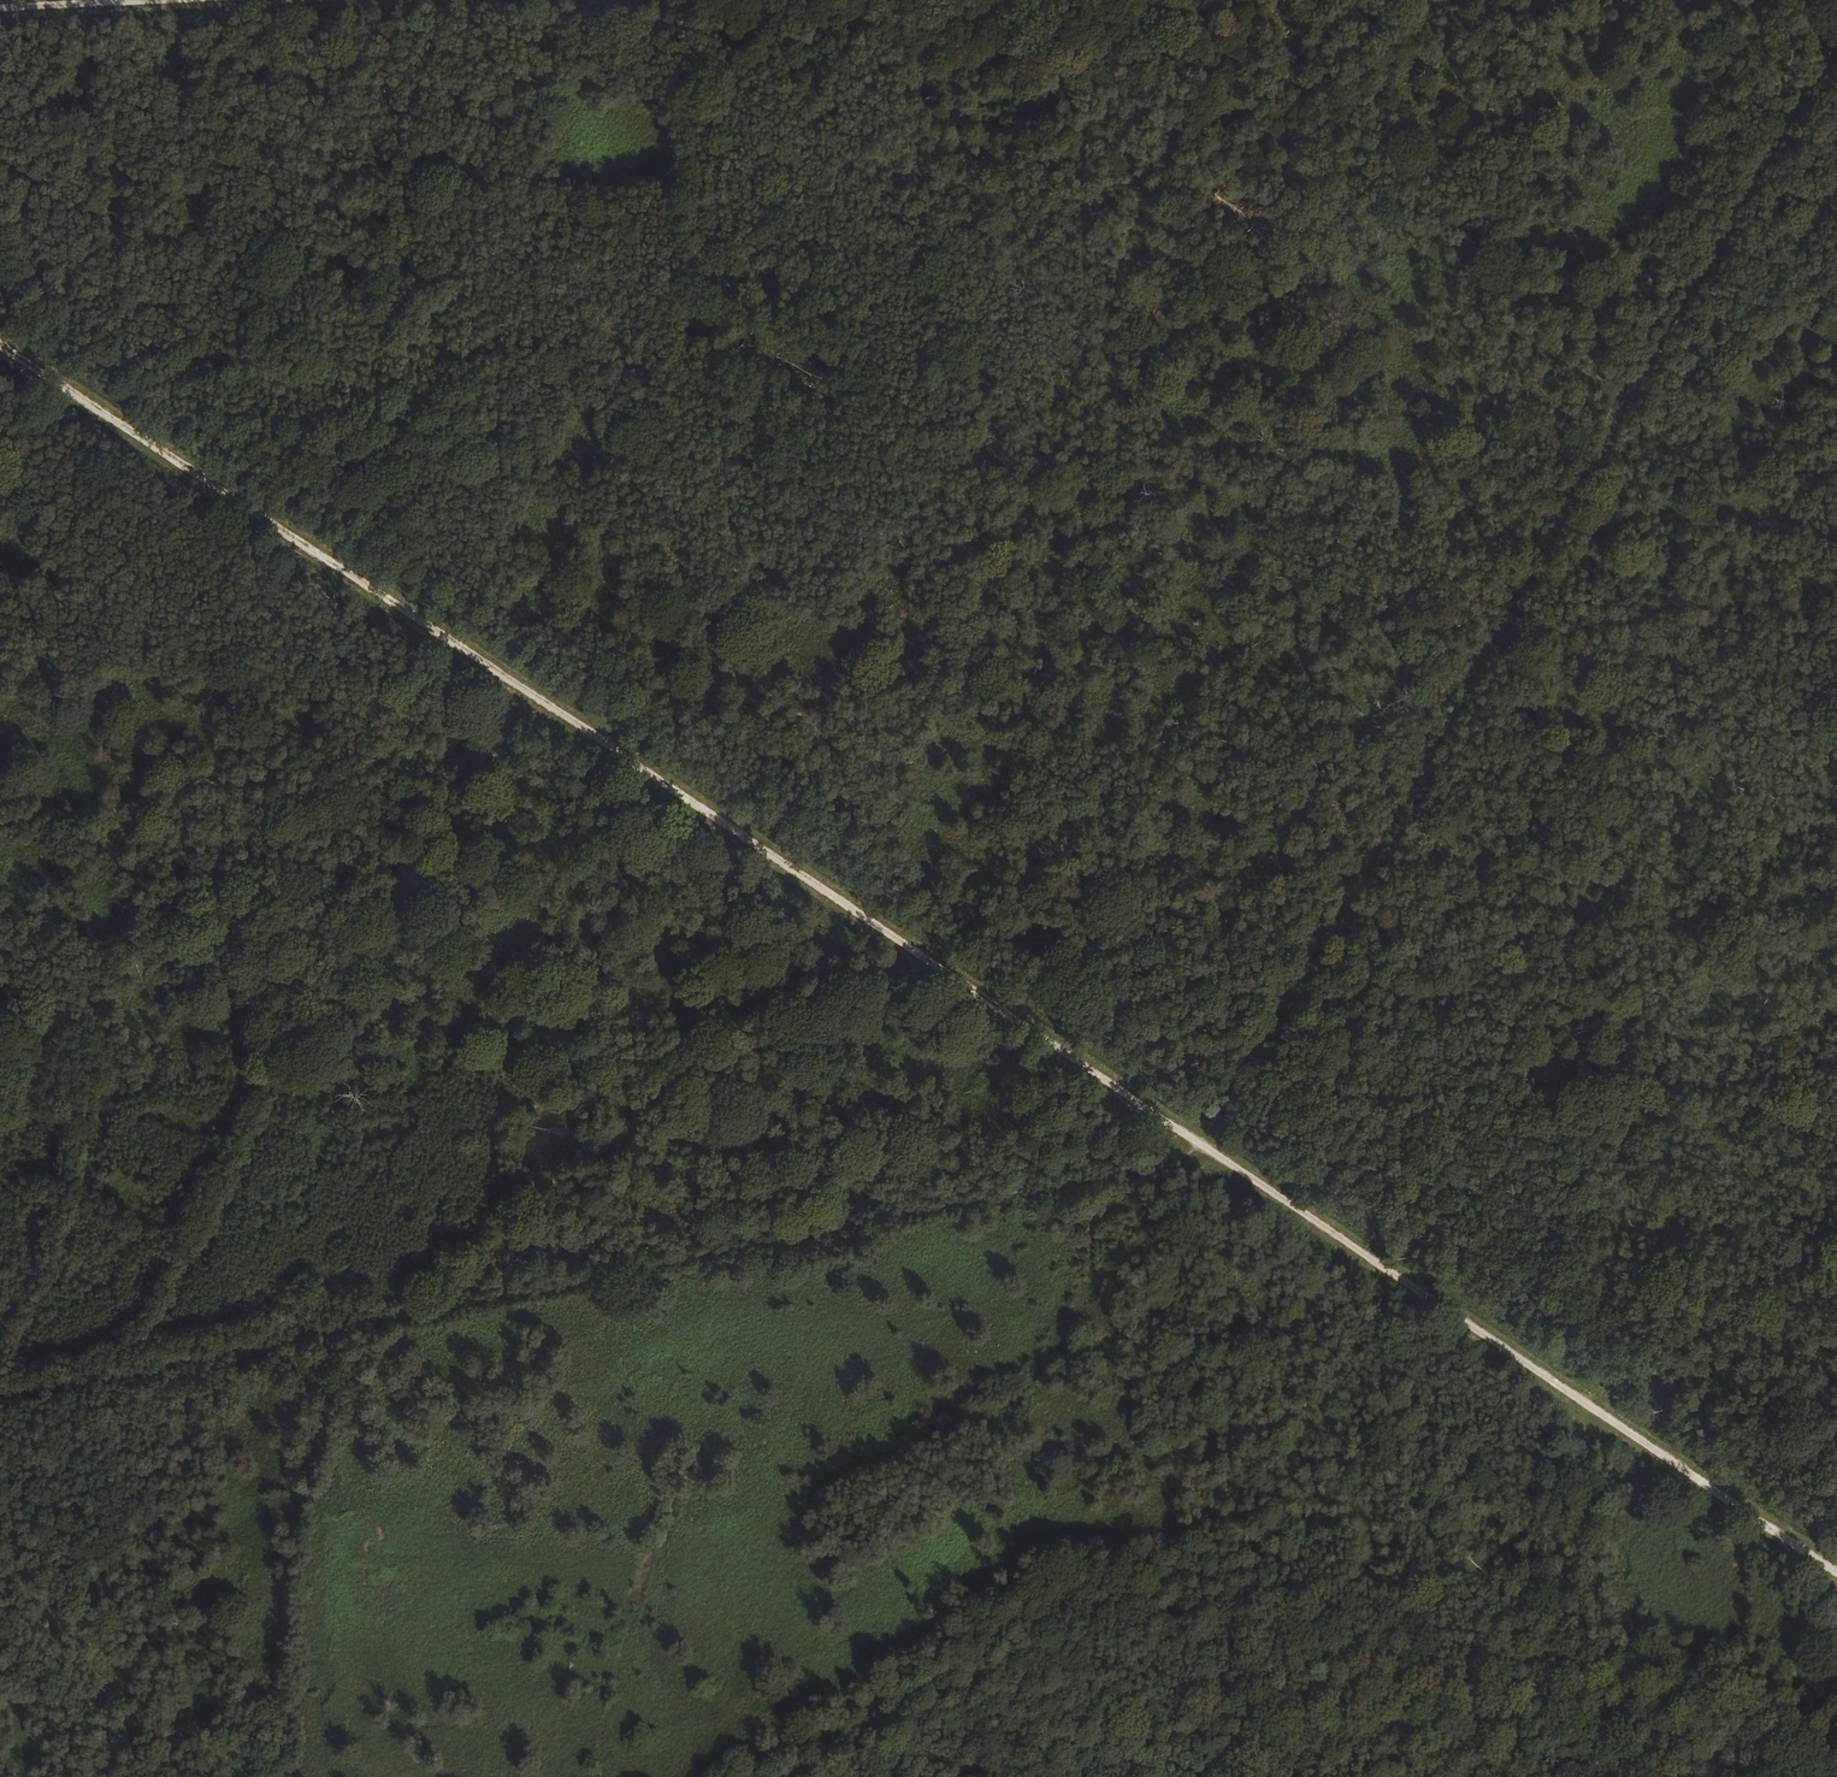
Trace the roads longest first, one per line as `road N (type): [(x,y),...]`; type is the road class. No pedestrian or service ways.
road 1 (track): [(1836,1579),(569,731)]
road 2 (track): [(569,731),(0,353)]
road 3 (track): [(0,10),(199,0)]

